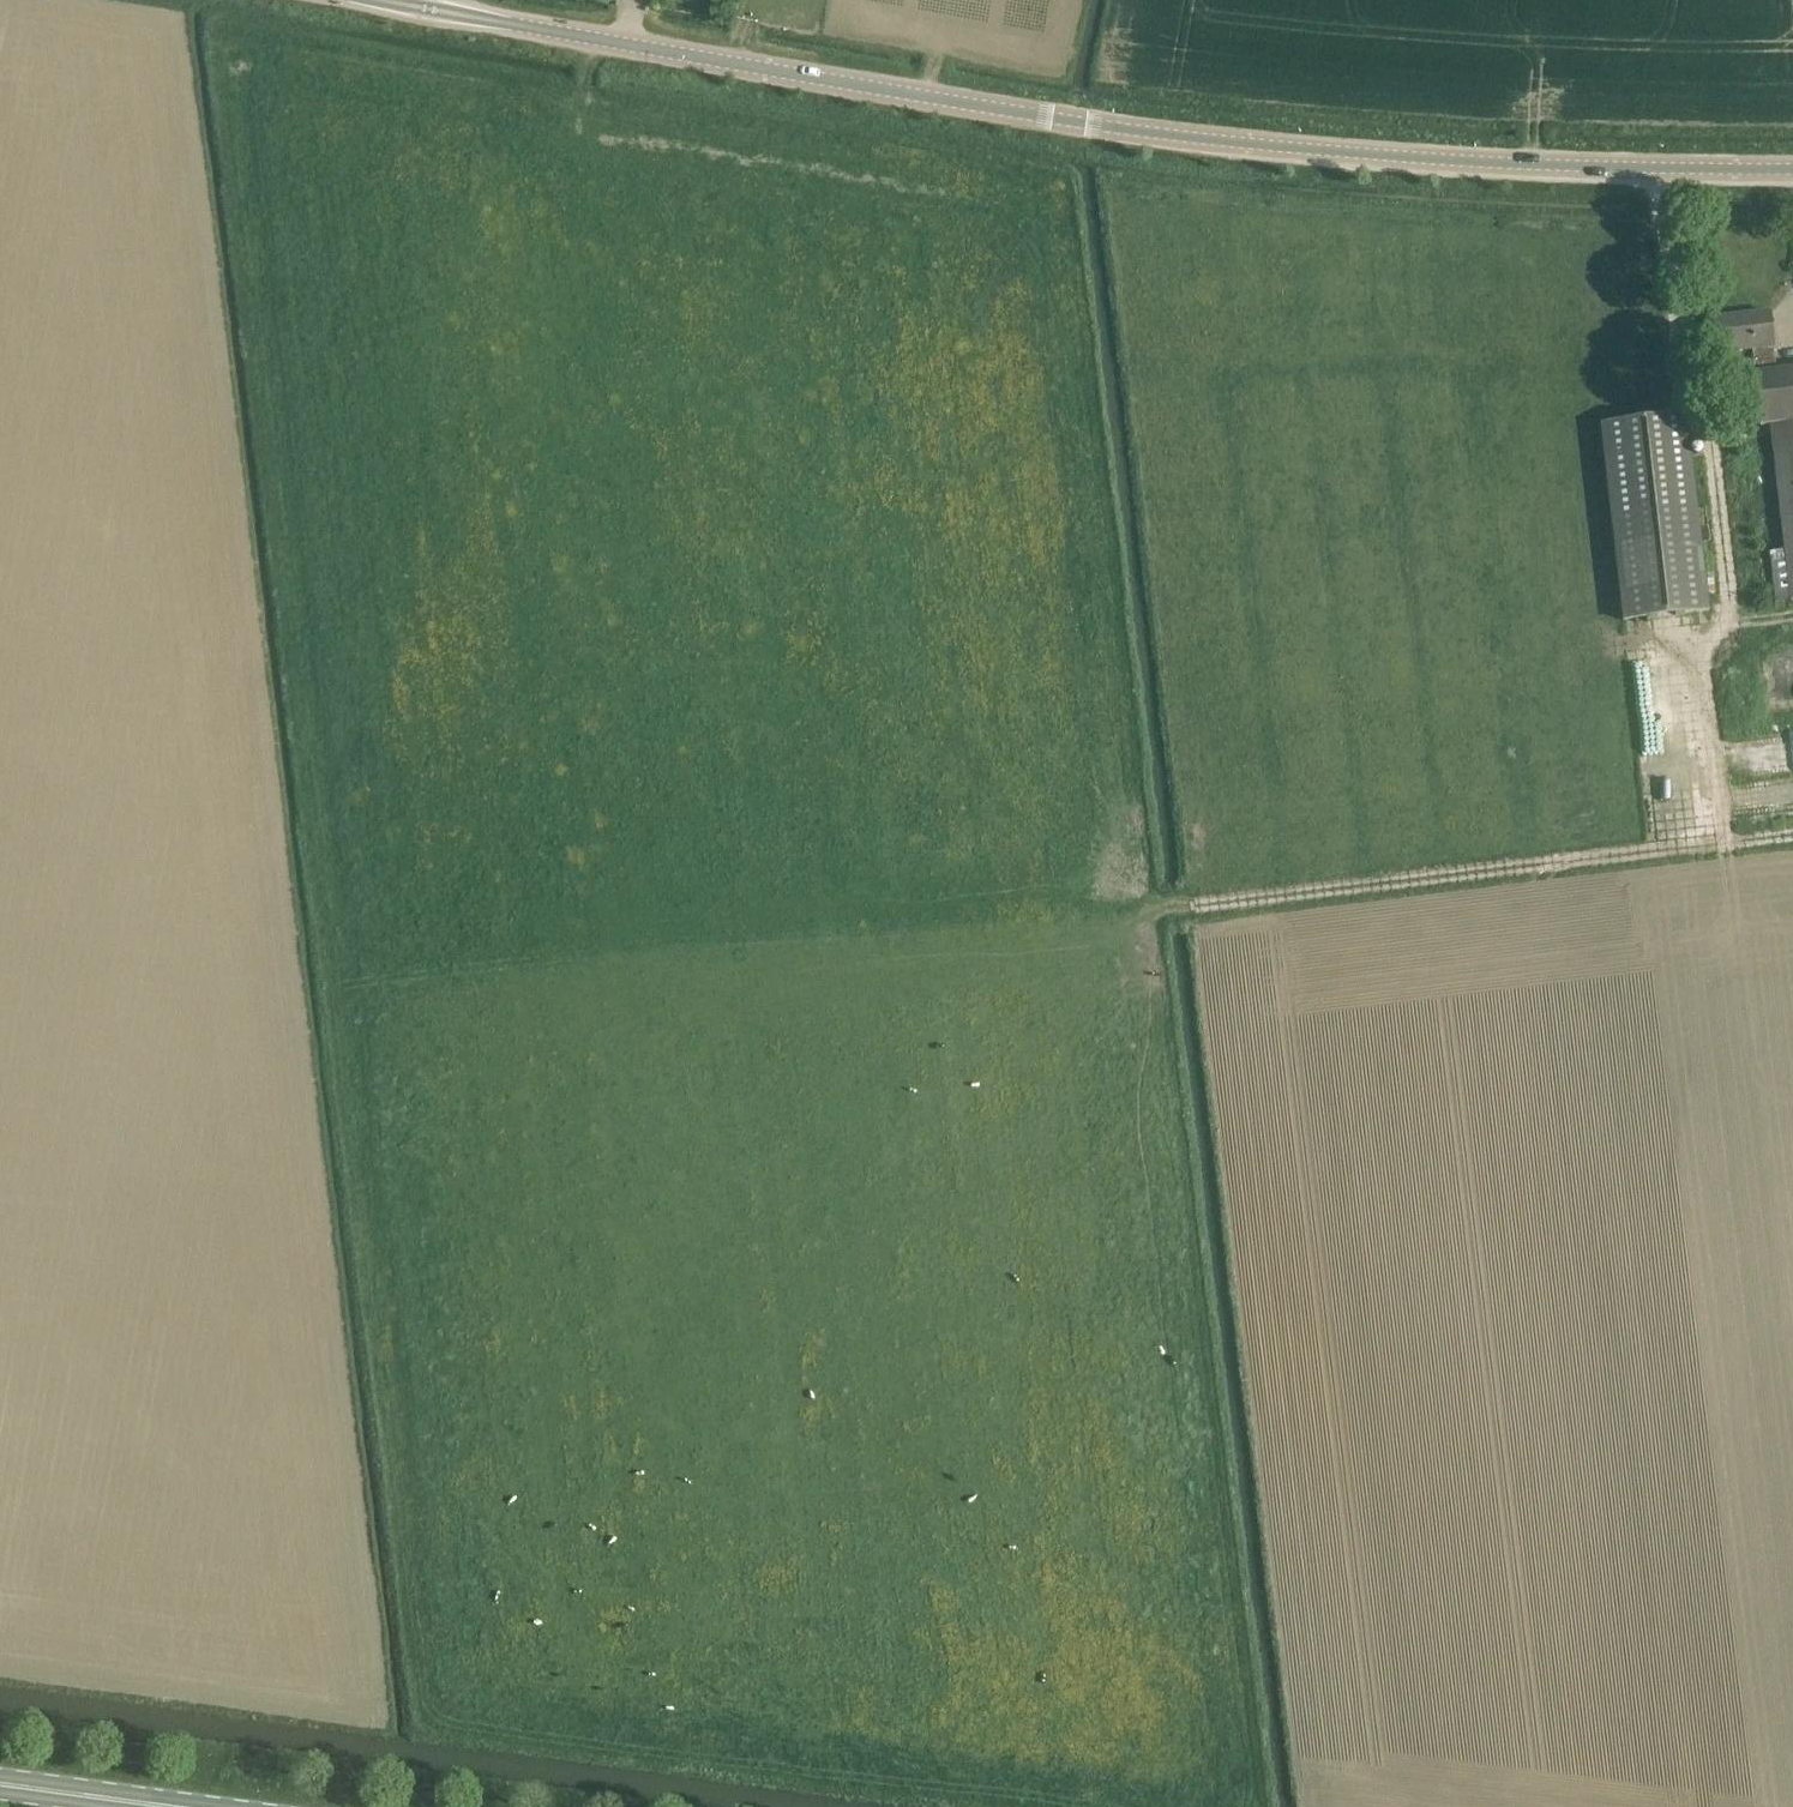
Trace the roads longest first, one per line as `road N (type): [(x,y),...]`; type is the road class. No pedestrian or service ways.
road 1 (tertiary): [(1036,116),(1454,155),(1792,151)]
road 2 (tertiary): [(1036,116),(379,0)]
road 3 (primary): [(169,1806),(0,1784)]

